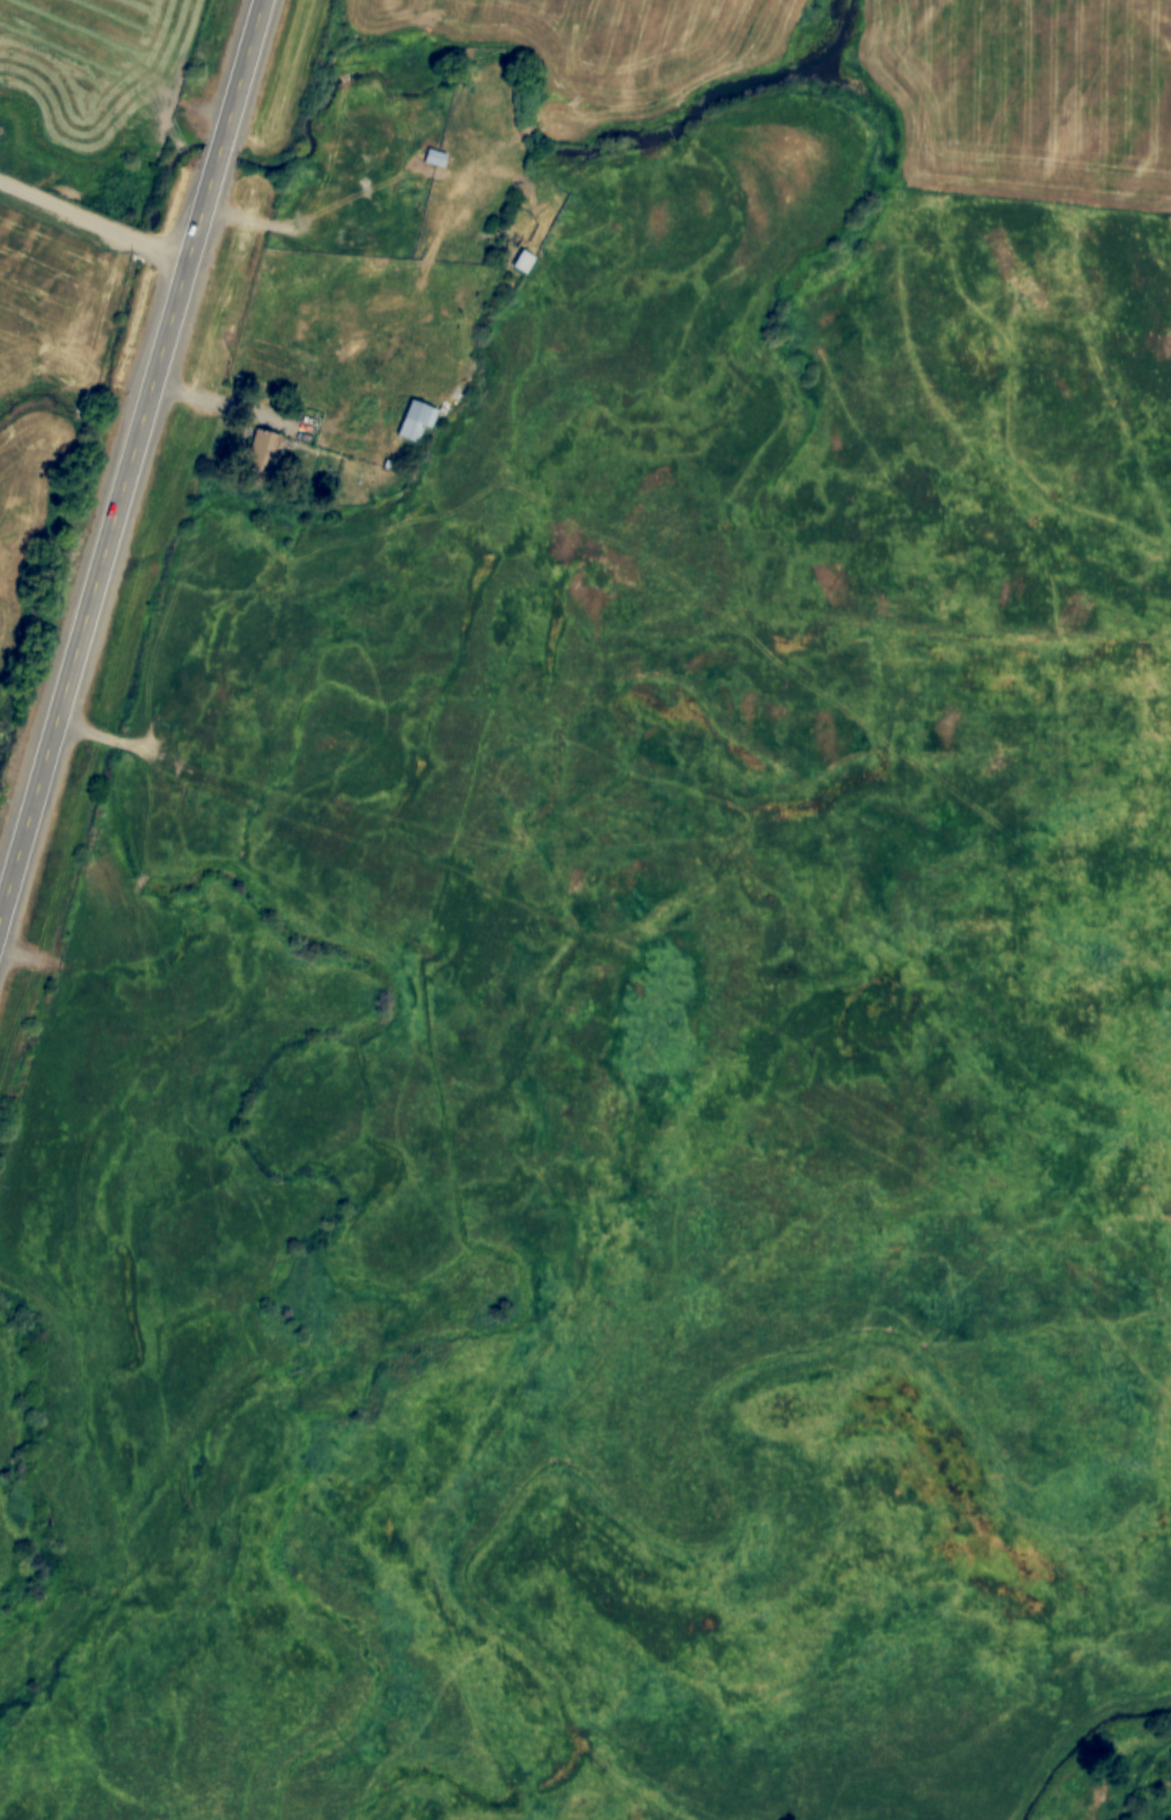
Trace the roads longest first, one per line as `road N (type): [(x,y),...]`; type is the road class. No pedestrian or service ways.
road 1 (primary): [(0,919),(265,0)]

